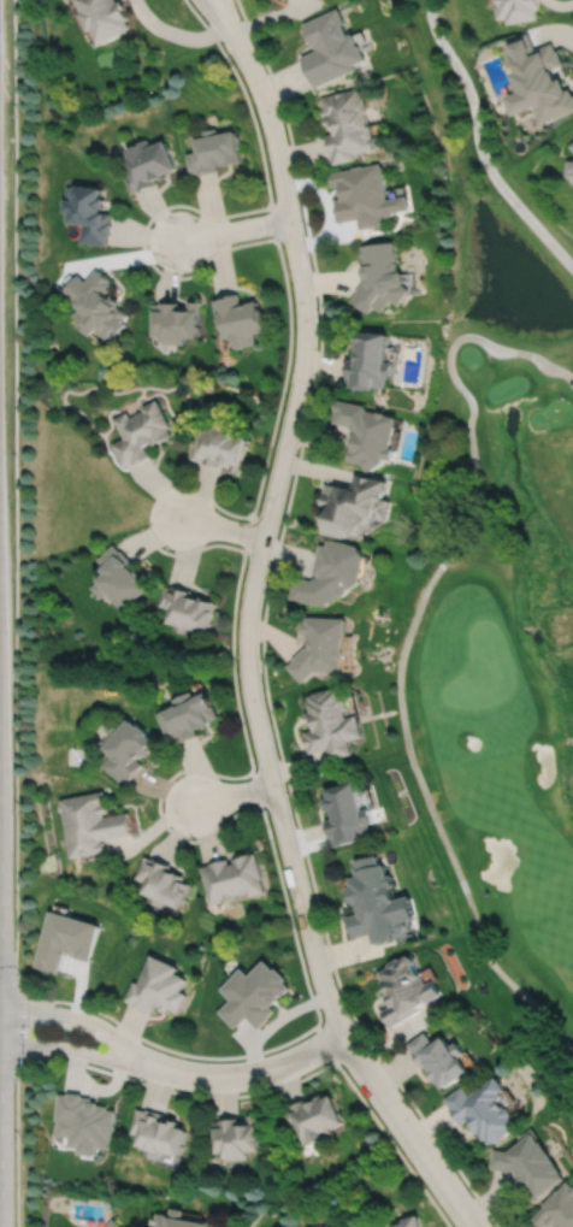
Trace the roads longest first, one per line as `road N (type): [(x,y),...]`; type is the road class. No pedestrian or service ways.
road 1 (residential): [(474,1226),(327,997),(250,692),(248,614),(299,389),(305,312),(266,106),(234,33)]
road 2 (secondary): [(0,1226),(0,985)]
road 3 (residential): [(152,1067),(248,1075),(344,1033)]
road 4 (residential): [(152,1067),(85,1022),(0,1014)]
road 5 (residential): [(0,1044),(152,1067)]

